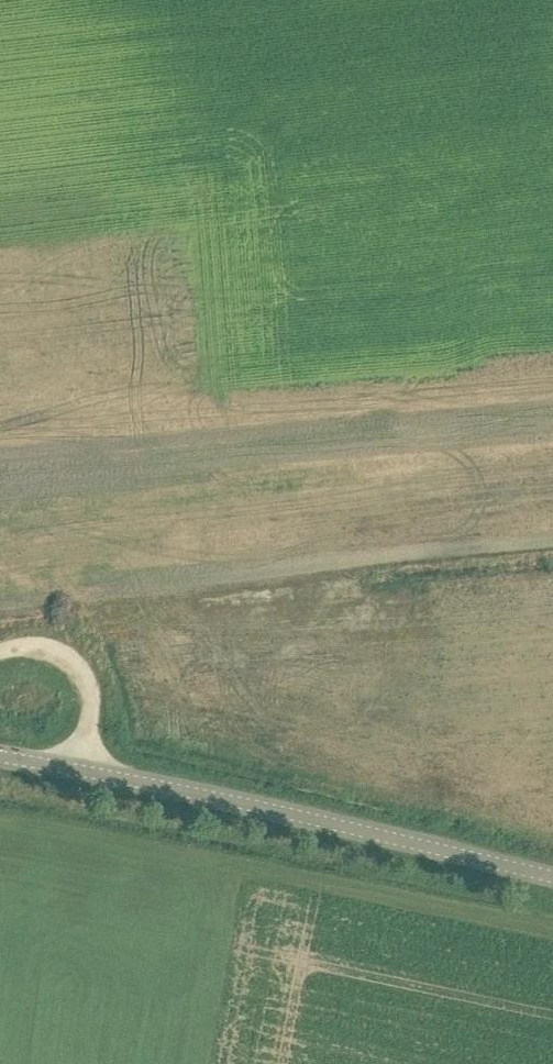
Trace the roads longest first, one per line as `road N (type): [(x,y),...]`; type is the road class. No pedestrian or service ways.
road 1 (tertiary): [(552,878),(0,754)]
road 2 (track): [(90,773),(93,708),(84,668),(63,648),(41,642),(0,650)]

